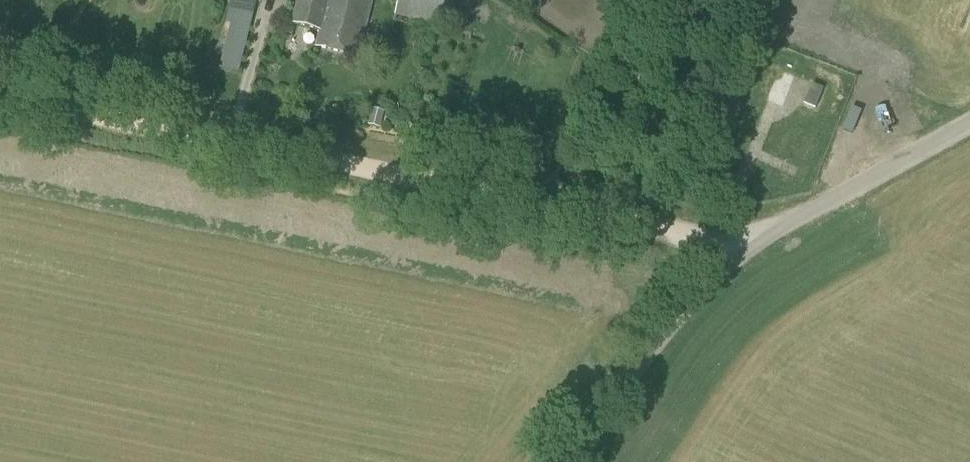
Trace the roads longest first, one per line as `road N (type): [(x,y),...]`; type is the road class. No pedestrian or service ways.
road 1 (track): [(757,243),(0,94)]
road 2 (unclassified): [(568,461),(693,300),(757,243),(969,123)]

